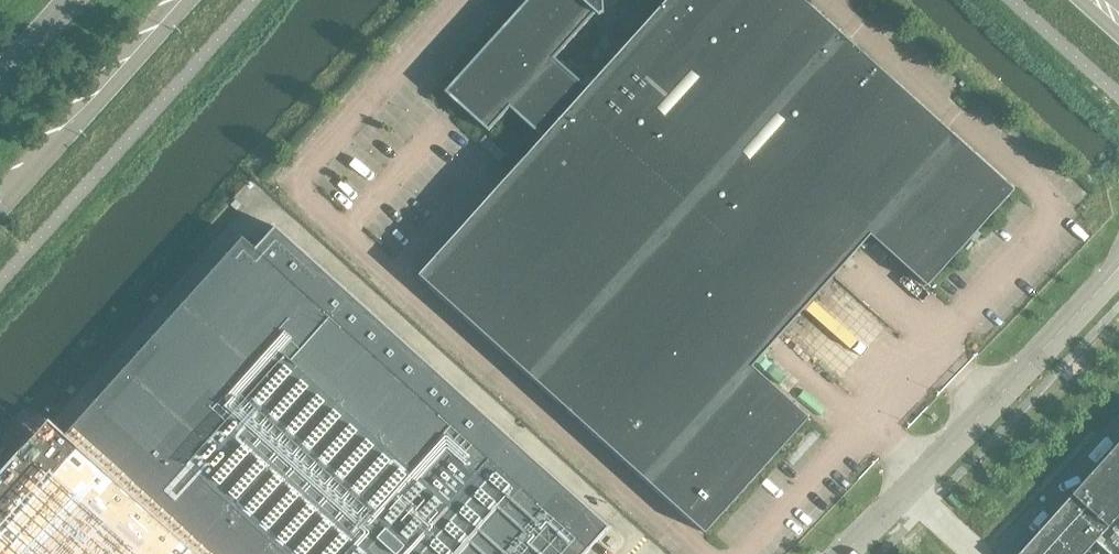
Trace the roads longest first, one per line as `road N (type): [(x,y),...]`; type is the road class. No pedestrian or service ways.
road 1 (unclassified): [(846,553),(1118,266)]
road 2 (unclassified): [(0,213),(192,0)]

